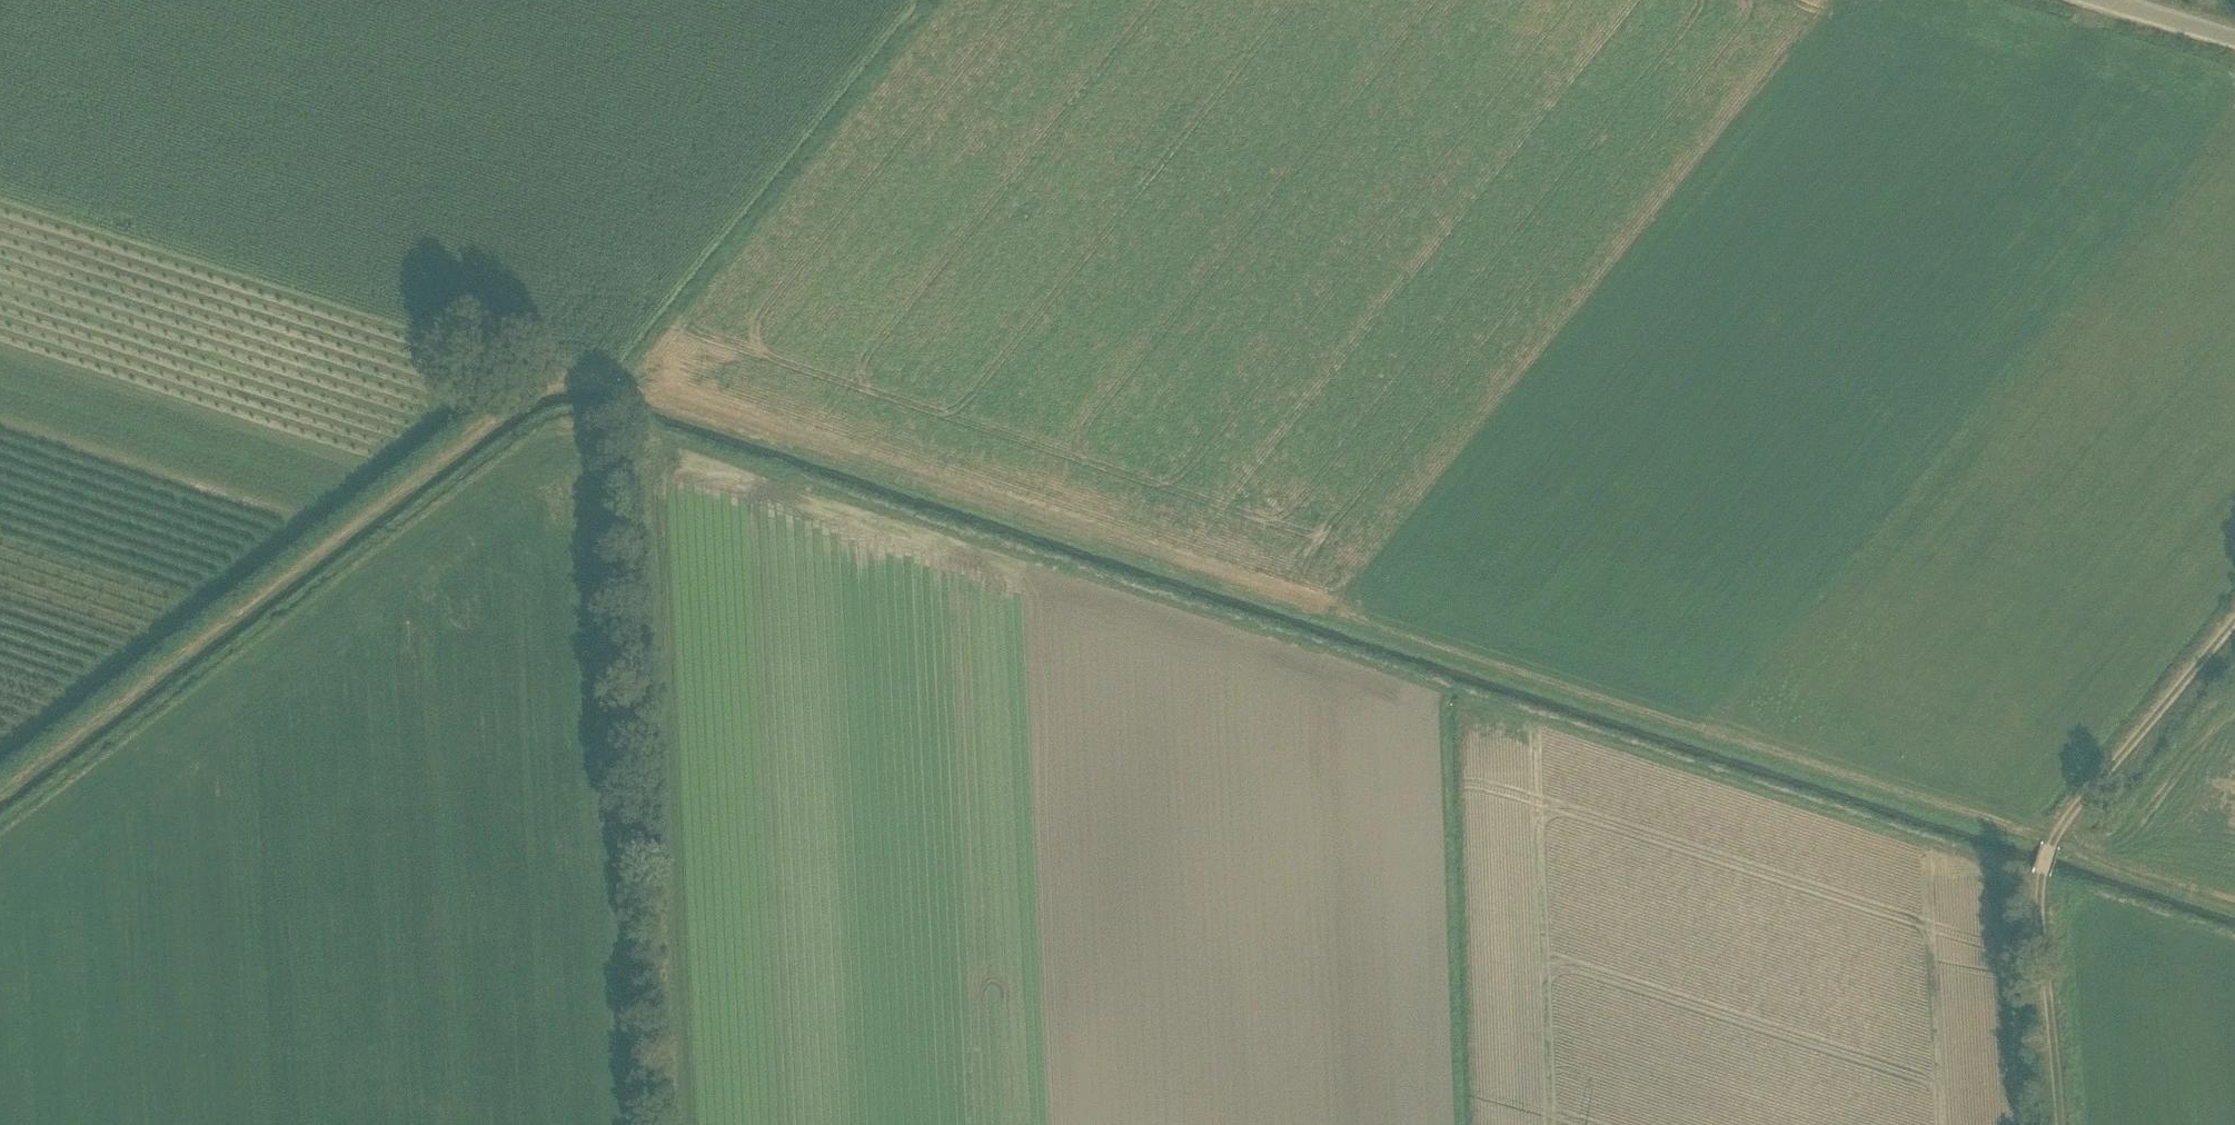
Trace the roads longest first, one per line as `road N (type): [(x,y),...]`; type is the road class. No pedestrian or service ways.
road 1 (track): [(2046,871),(2085,802),(2234,627)]
road 2 (track): [(2069,1124),(2046,871)]
road 3 (unclassified): [(2234,35),(2112,0)]

